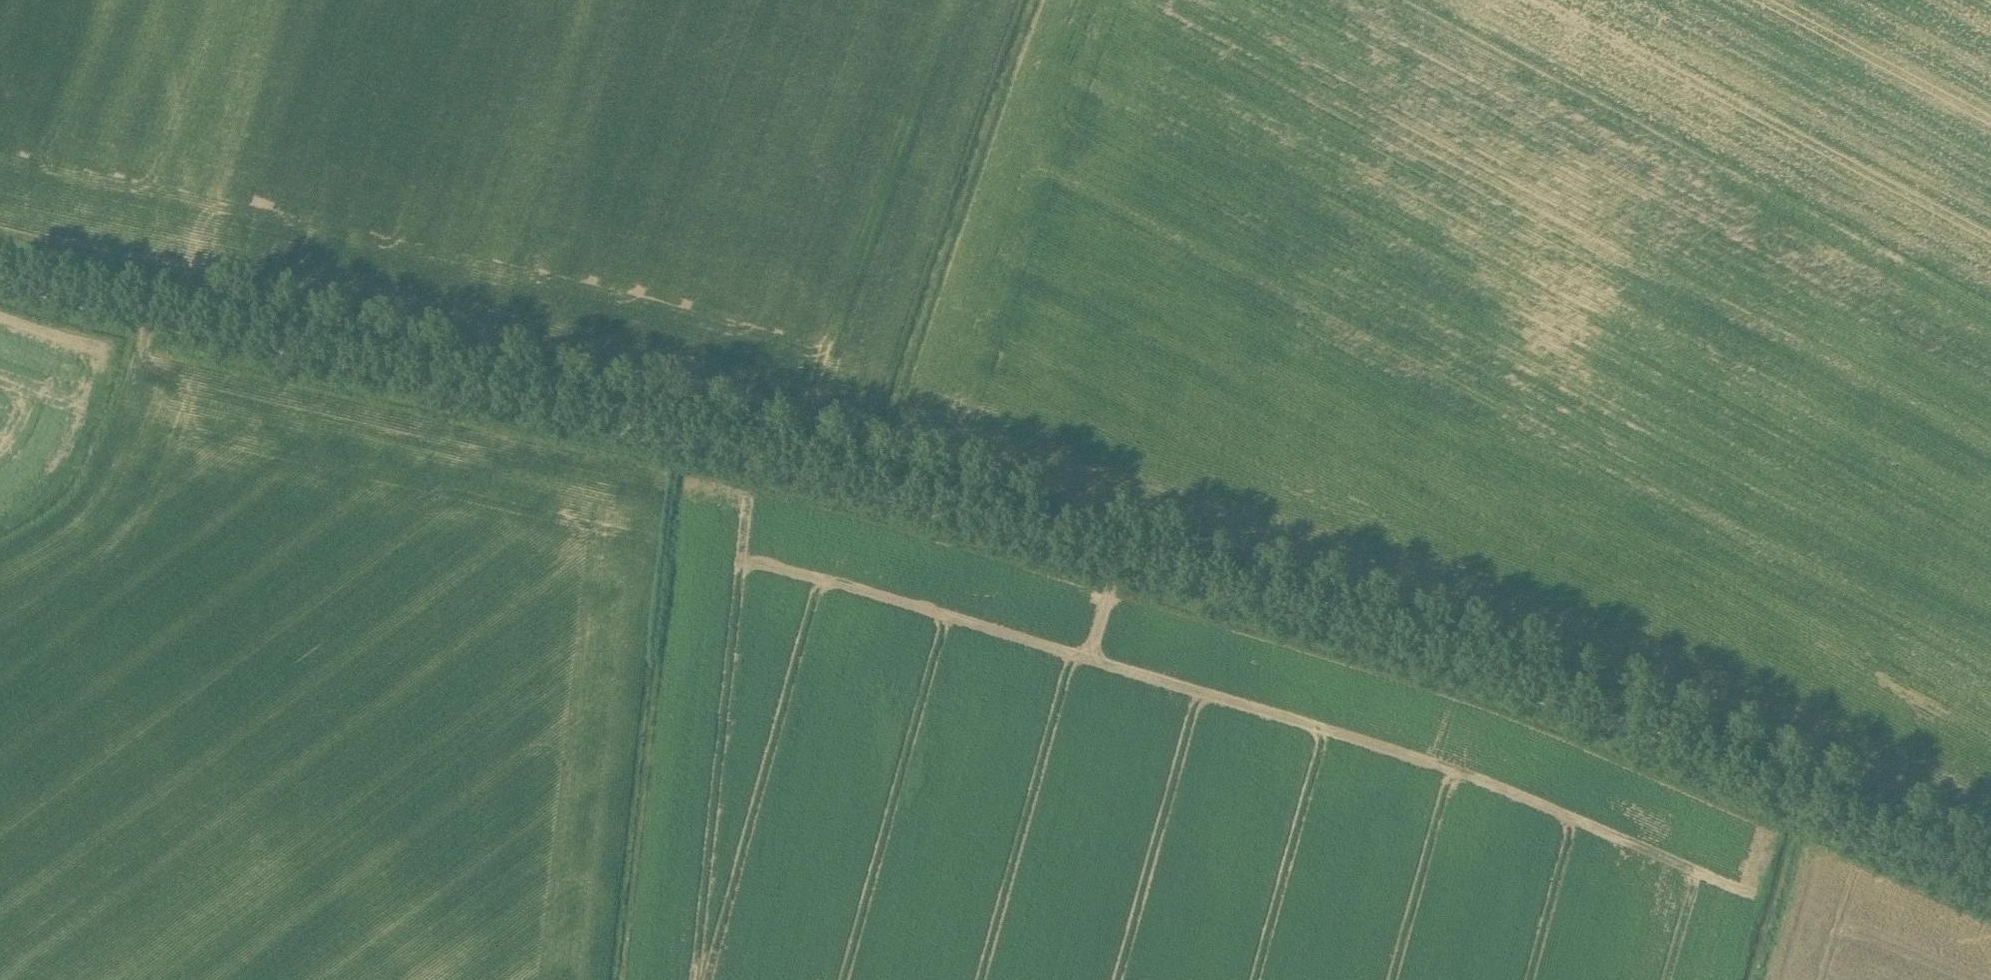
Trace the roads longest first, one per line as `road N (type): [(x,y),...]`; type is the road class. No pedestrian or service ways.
road 1 (unclassified): [(1990,891),(1448,663),(782,466),(0,283)]

